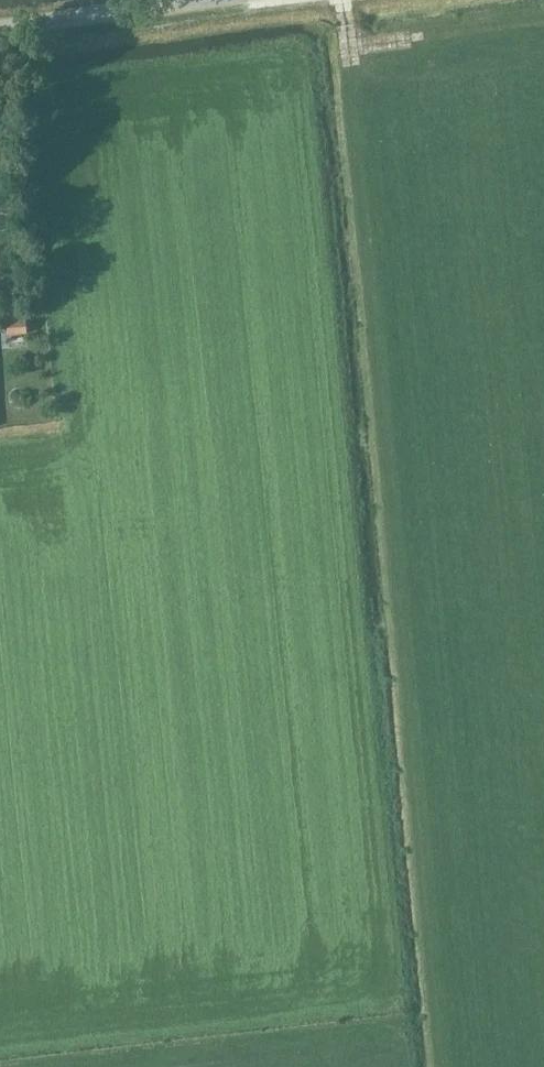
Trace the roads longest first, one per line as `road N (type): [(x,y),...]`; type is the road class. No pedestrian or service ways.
road 1 (unclassified): [(0,32),(245,0)]

